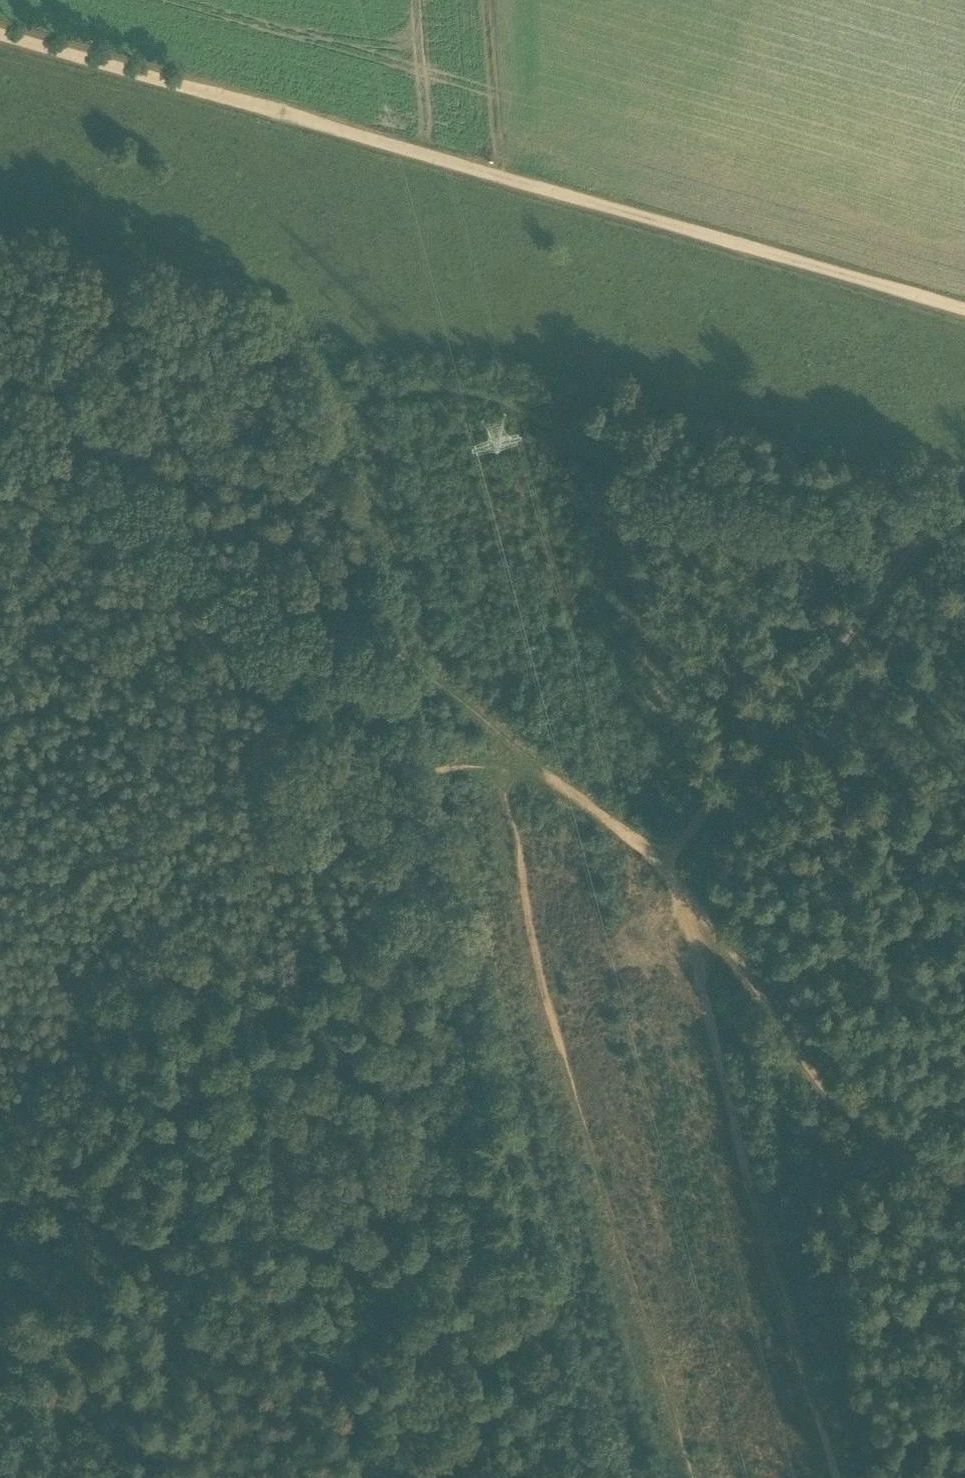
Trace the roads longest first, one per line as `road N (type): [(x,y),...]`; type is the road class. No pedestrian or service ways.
road 1 (track): [(964,308),(0,31)]
road 2 (track): [(492,731),(530,930),(592,1183),(694,1477)]
road 3 (track): [(0,883),(394,775),(464,768),(541,775)]
road 4 (track): [(120,461),(234,577),(400,656),(541,775)]
road 5 (track): [(958,481),(658,853)]
road 6 (track): [(120,461),(474,387),(525,391)]
road 7 (track): [(690,893),(847,1109),(964,1188)]
road 8 (track): [(0,377),(73,420),(120,461)]
road 9 (track): [(541,775),(658,853)]
road 10 (track): [(0,486),(120,461)]

